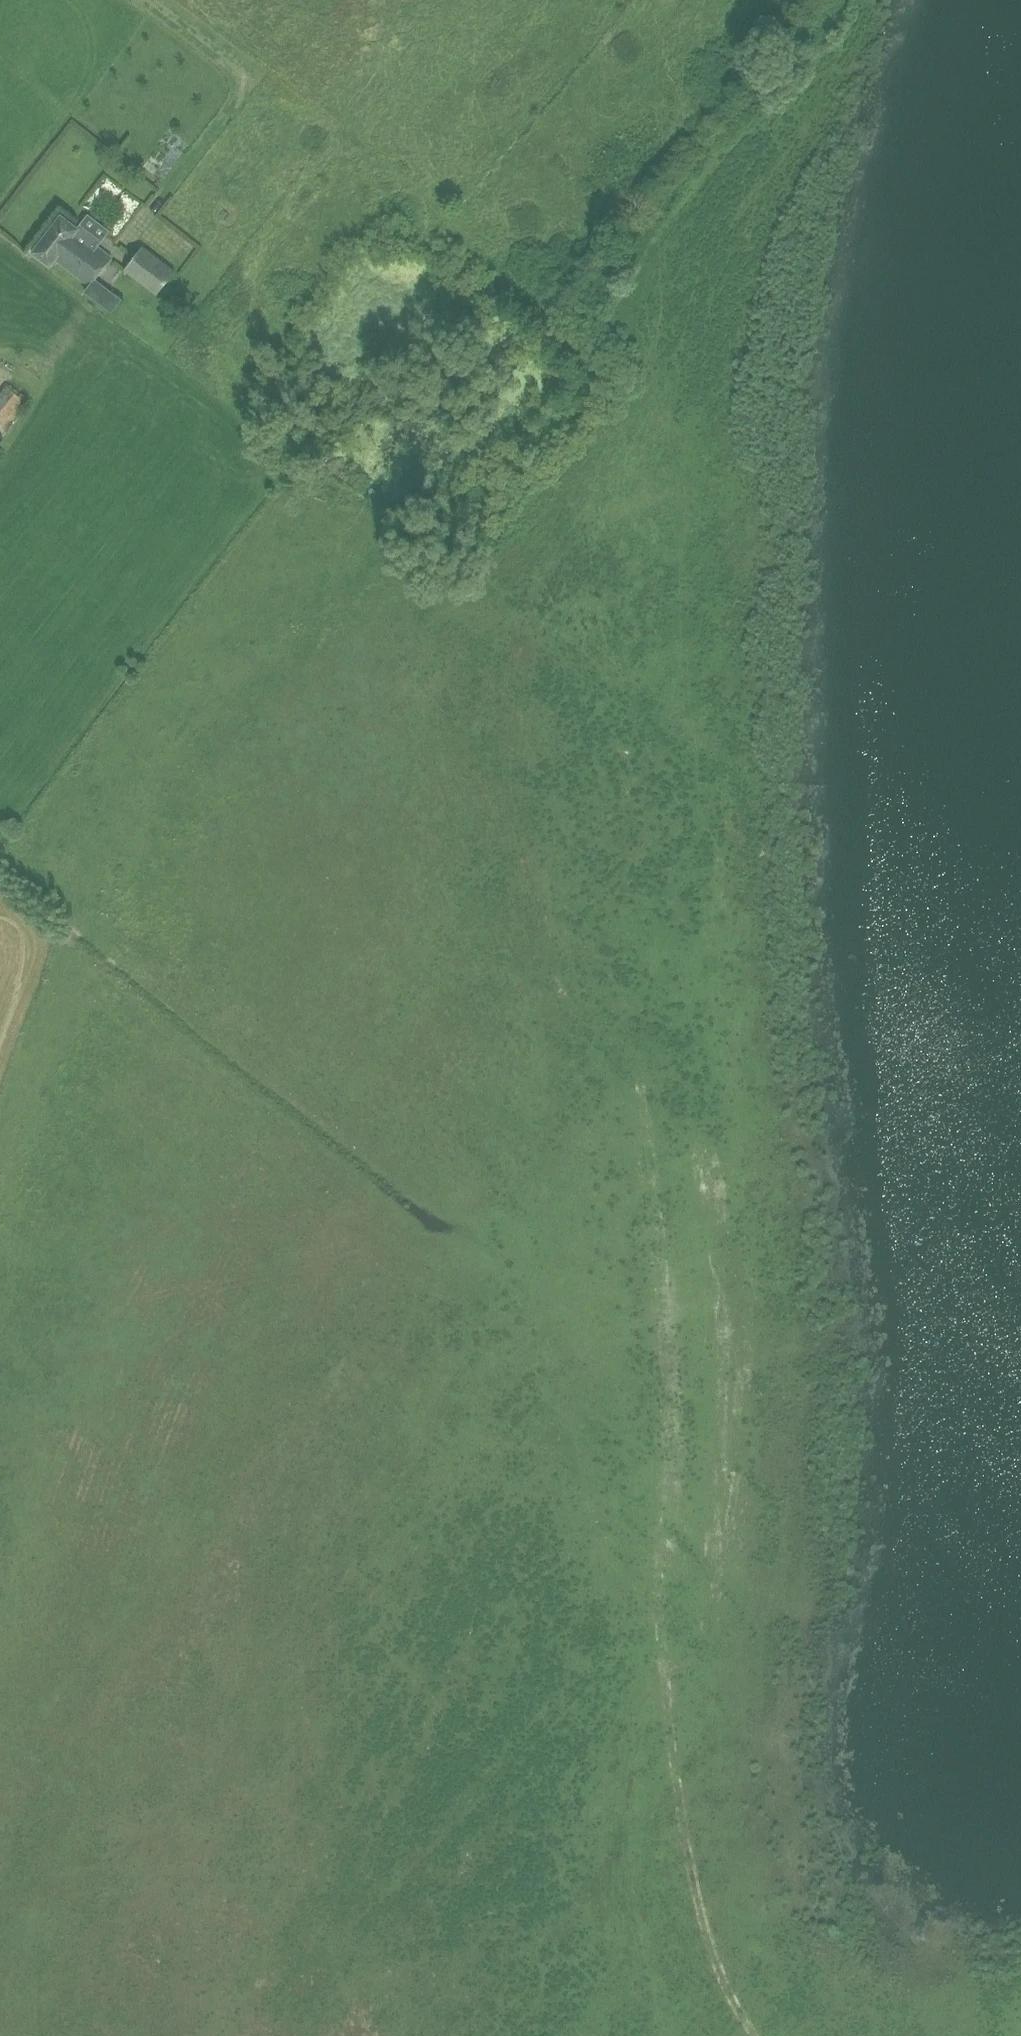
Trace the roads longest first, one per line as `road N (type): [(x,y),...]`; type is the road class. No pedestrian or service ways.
road 1 (track): [(131,241),(246,80),(144,0)]

